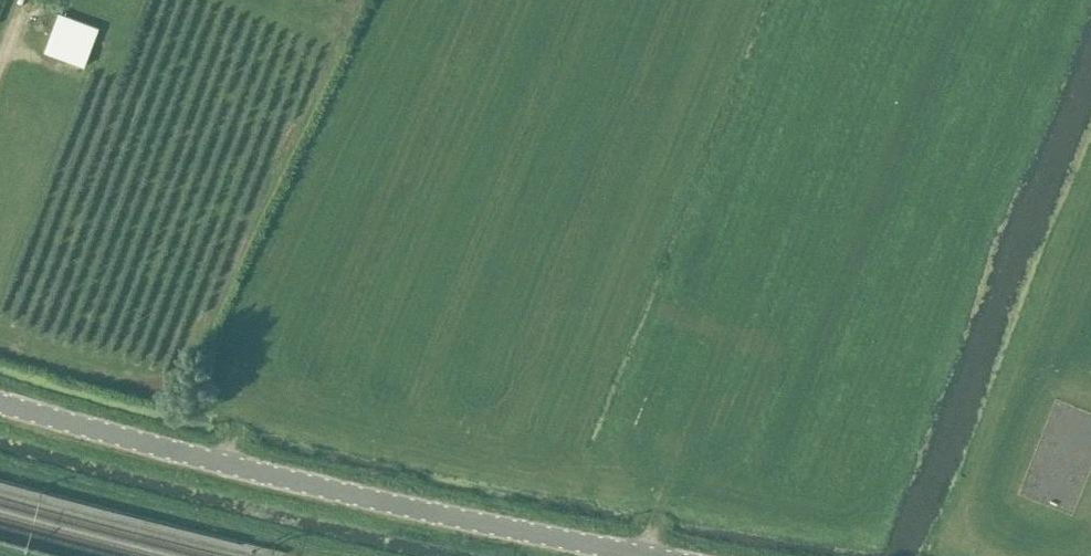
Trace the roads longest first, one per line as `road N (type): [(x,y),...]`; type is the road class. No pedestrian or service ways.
road 1 (tertiary): [(670,555),(233,462),(0,399)]

